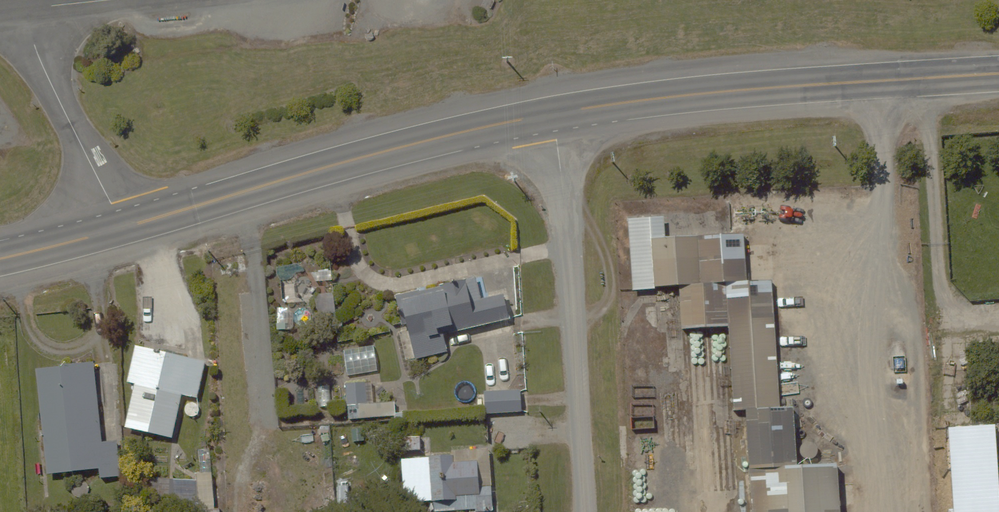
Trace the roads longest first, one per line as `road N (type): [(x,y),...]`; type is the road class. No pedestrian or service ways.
road 1 (primary): [(998,73),(553,113)]
road 2 (primary): [(553,113),(394,149),(122,229)]
road 3 (unclassified): [(553,113),(583,511)]
road 4 (unclassified): [(122,229),(22,9)]
road 5 (primary): [(122,229),(0,259)]

